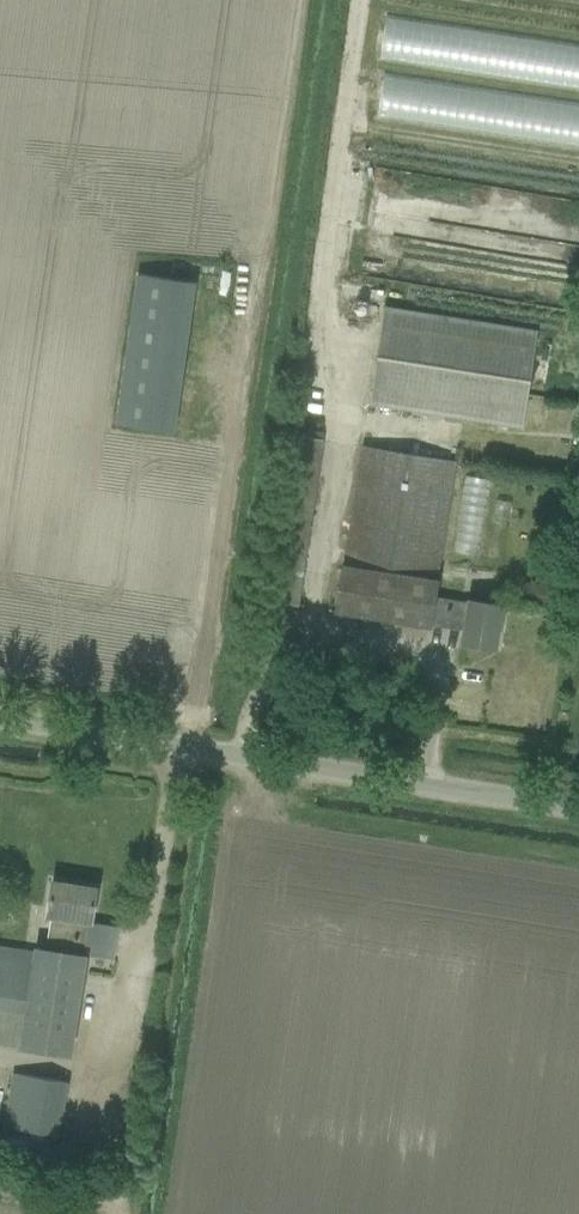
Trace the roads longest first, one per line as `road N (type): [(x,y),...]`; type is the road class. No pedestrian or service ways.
road 1 (unclassified): [(578,805),(0,714)]

